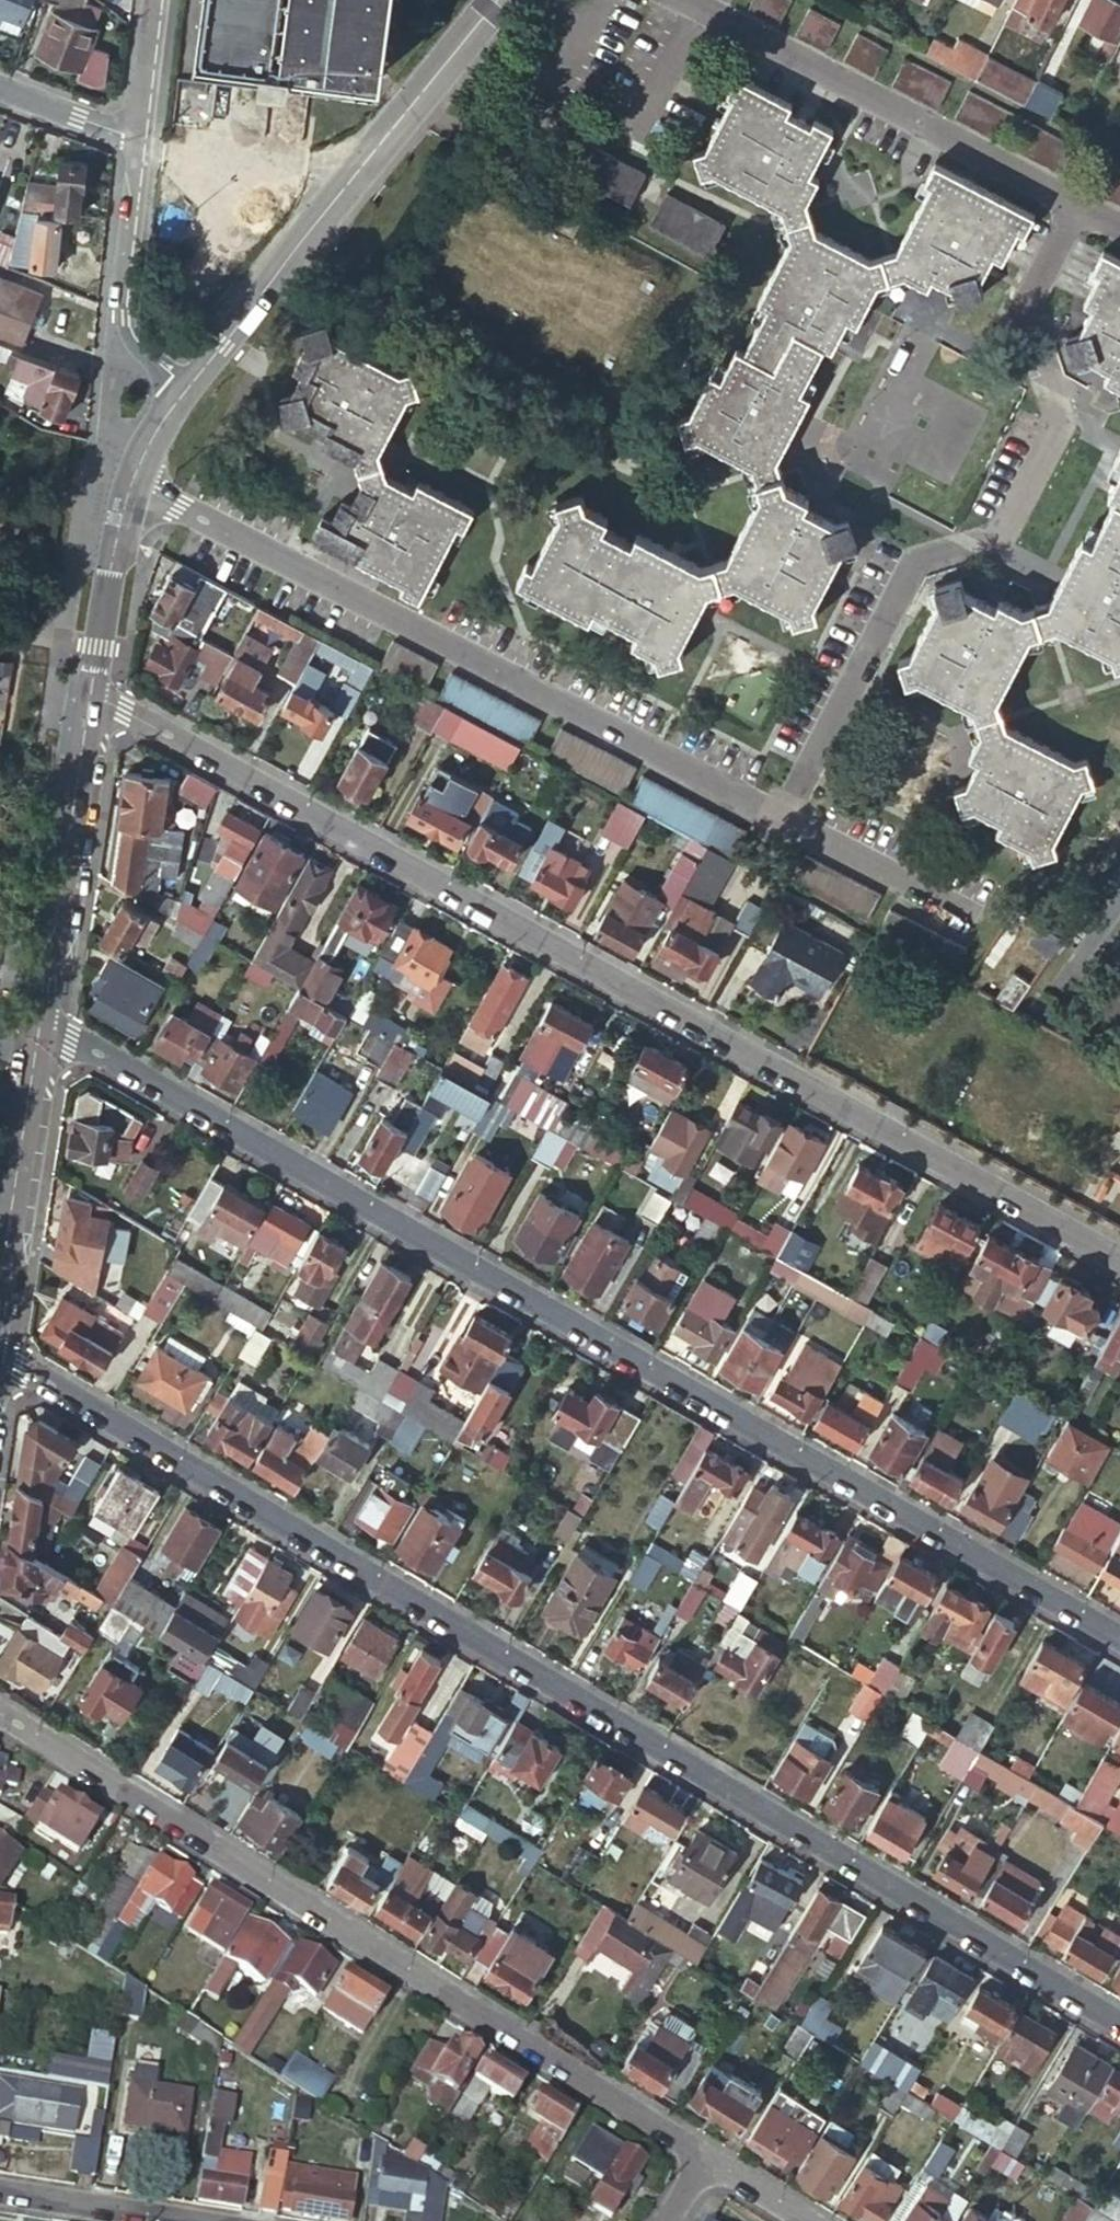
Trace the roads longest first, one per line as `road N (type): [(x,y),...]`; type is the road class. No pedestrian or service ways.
road 1 (residential): [(1119,2021),(0,1360)]
road 2 (residential): [(39,1027),(86,1044),(1119,1638)]
road 3 (residential): [(1119,1259),(90,695)]
road 4 (residential): [(0,1714),(707,2161)]
road 5 (residential): [(1082,210),(1025,318),(1061,416),(998,540),(909,565),(784,819)]
road 6 (residential): [(132,480),(784,819)]
road 7 (tertiary): [(183,387),(497,0)]
road 8 (residential): [(686,0),(1082,210)]
road 9 (tertiary): [(39,1027),(90,695)]
road 10 (residential): [(139,141),(123,317),(183,387)]
road 11 (tertiary): [(0,1265),(39,1027)]
road 12 (tertiary): [(90,695),(132,480)]
road 13 (residential): [(784,819),(976,919)]
road 14 (residential): [(0,2192),(193,2220)]
road 15 (residential): [(139,141),(0,87)]
road 16 (residential): [(156,0),(139,141)]

